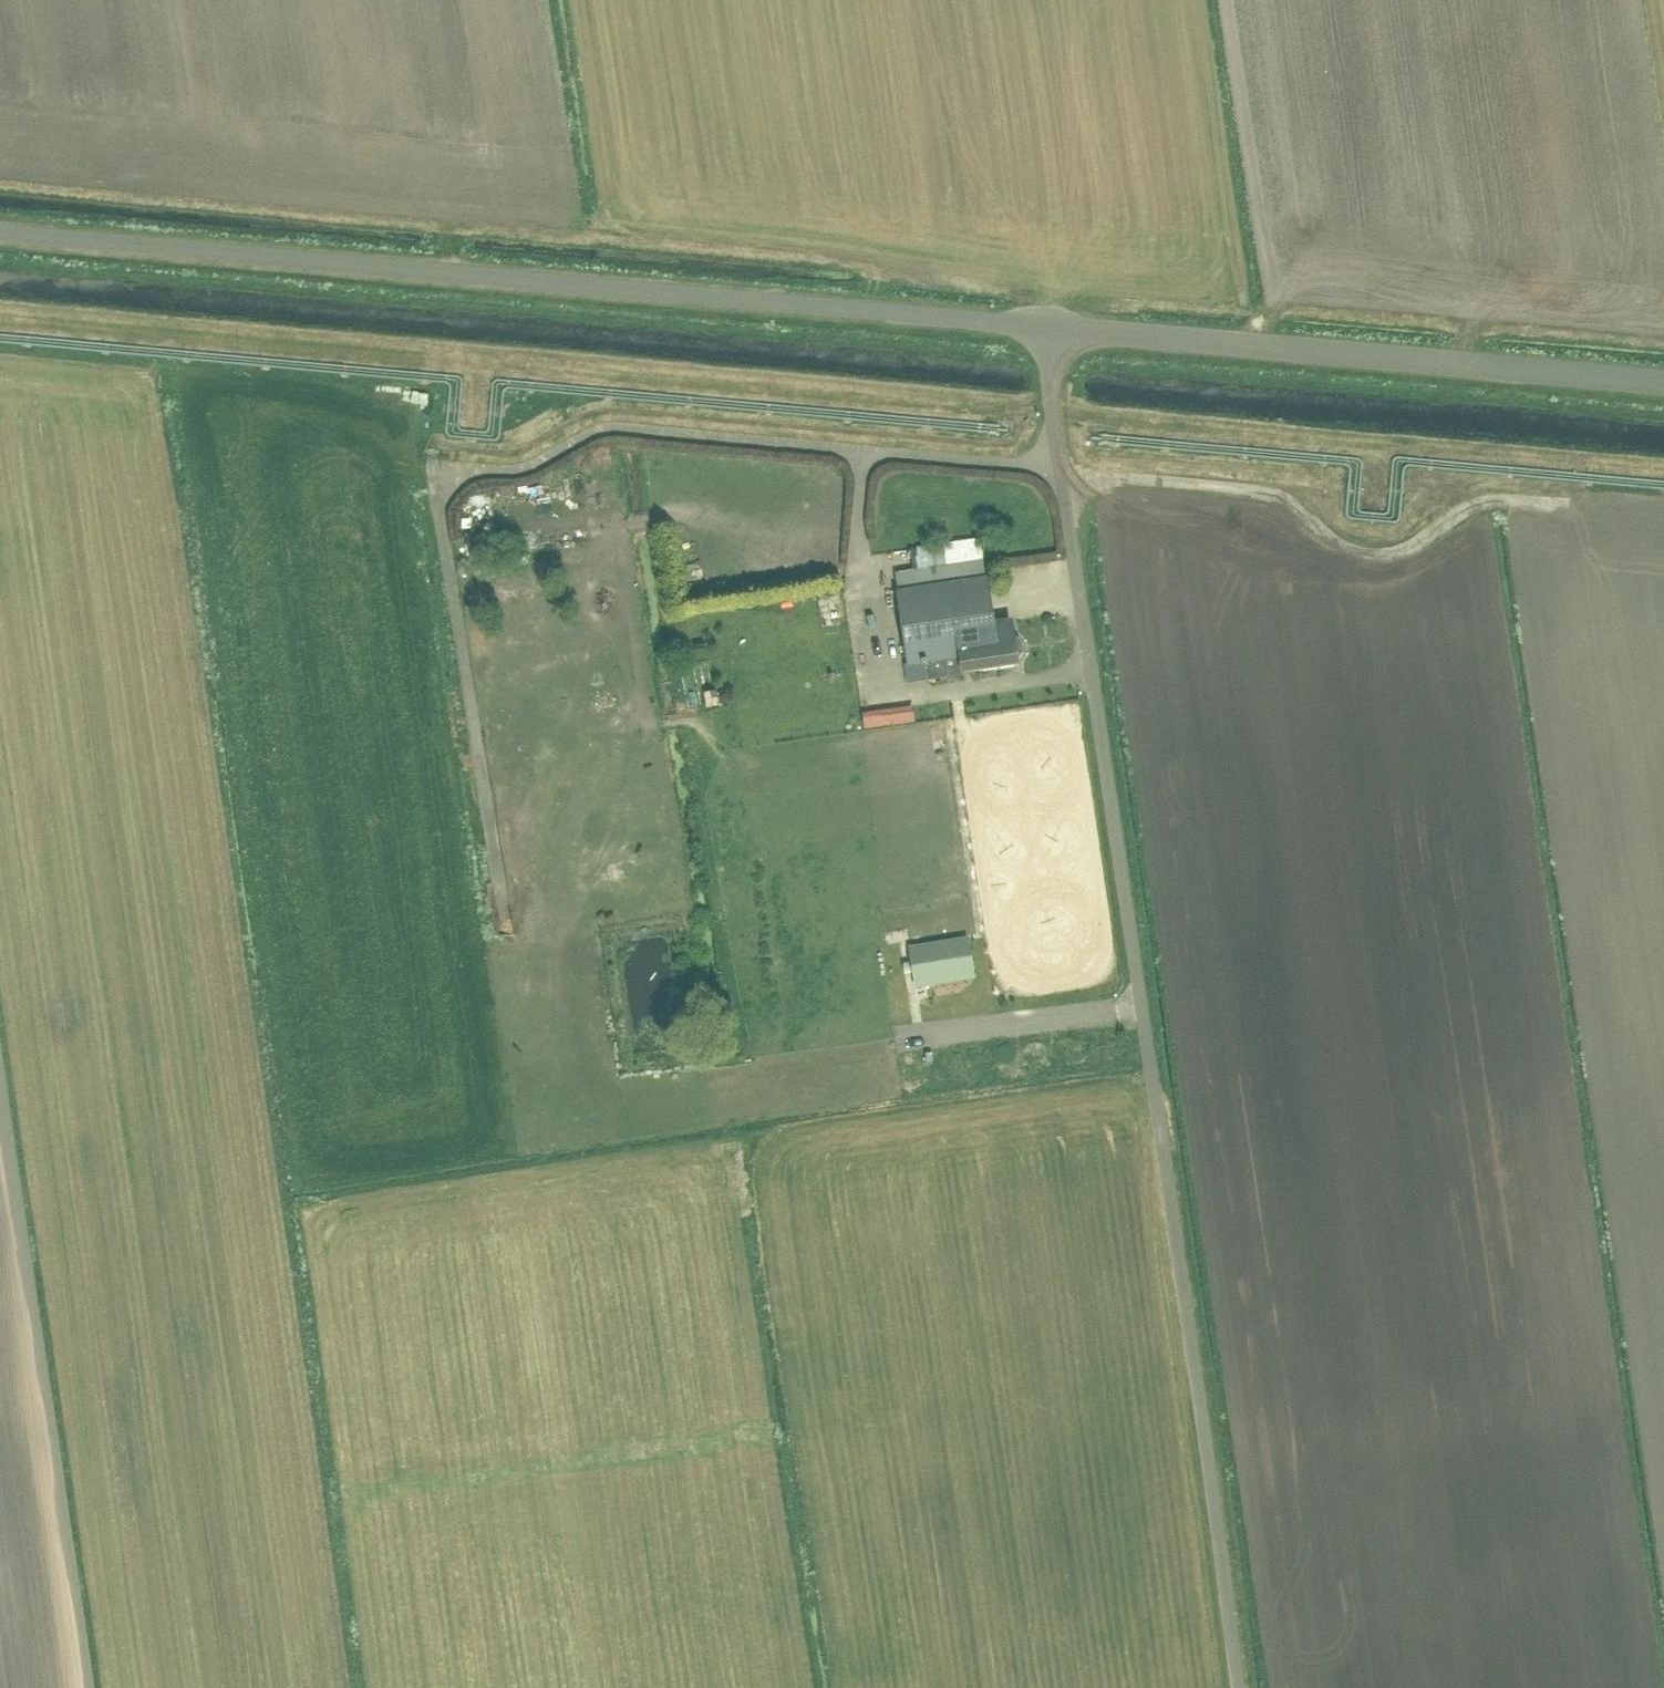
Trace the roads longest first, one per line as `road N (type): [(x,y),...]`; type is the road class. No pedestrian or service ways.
road 1 (tertiary): [(1663,385),(0,235)]
road 2 (unclassified): [(0,1084),(88,1687)]
road 3 (track): [(1555,504),(1476,504),(1412,549),(1374,558),(1342,549),(1265,493),(1061,474)]

